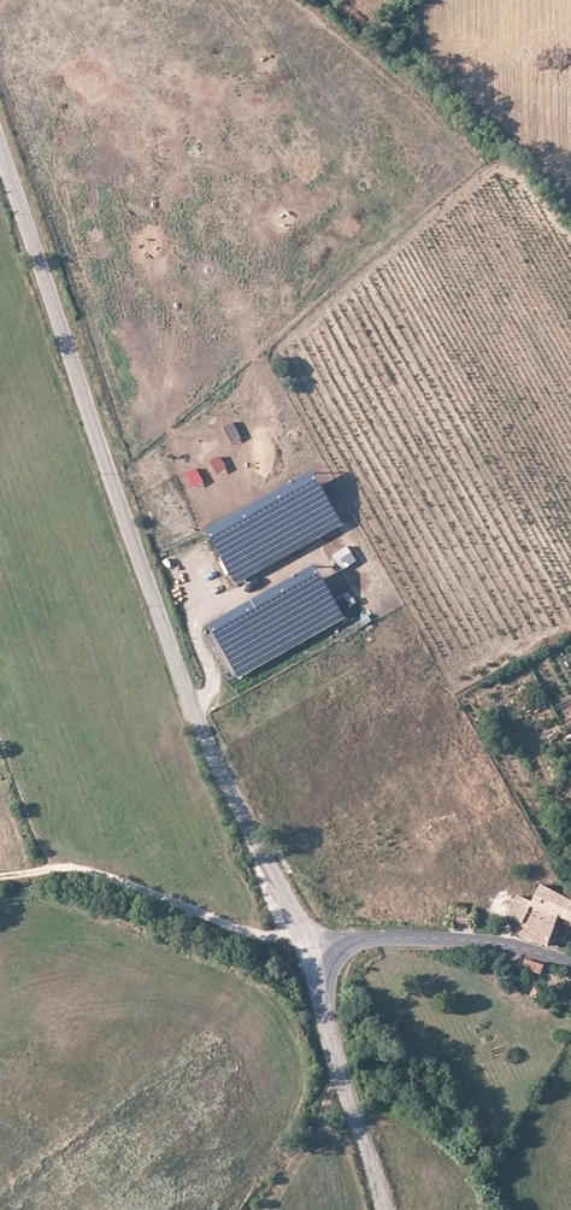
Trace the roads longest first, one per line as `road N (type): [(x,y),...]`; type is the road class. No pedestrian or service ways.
road 1 (unclassified): [(0,145),(177,675),(229,801),(327,964)]
road 2 (track): [(0,875),(93,872),(234,927),(265,935),(300,929)]
road 3 (tertiary): [(327,964),(353,941),(420,938),(509,946),(570,964)]
road 4 (tertiary): [(327,964),(336,1063),(384,1209)]

